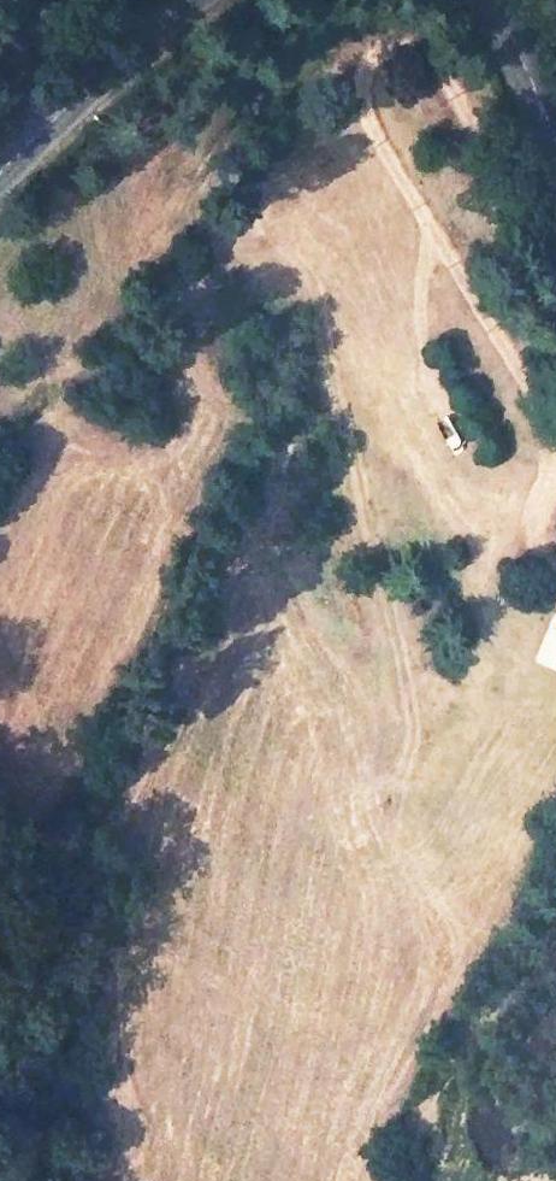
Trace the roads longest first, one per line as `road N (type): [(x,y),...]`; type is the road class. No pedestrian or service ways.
road 1 (tertiary): [(0,181),(194,0)]
road 2 (tertiary): [(482,0),(511,28),(555,140)]

